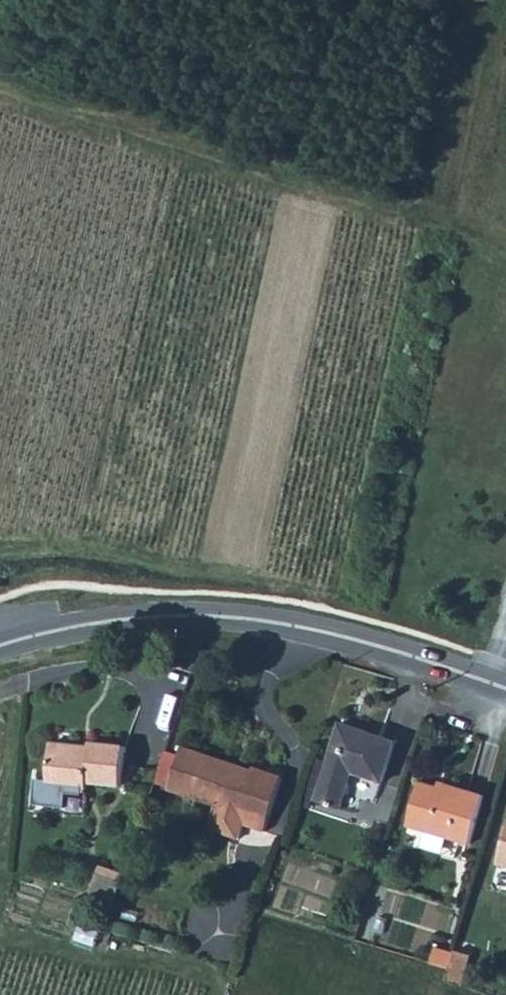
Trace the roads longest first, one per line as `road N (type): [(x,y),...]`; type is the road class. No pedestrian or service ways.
road 1 (tertiary): [(0,645),(127,614),(199,612),(380,645),(505,685)]

